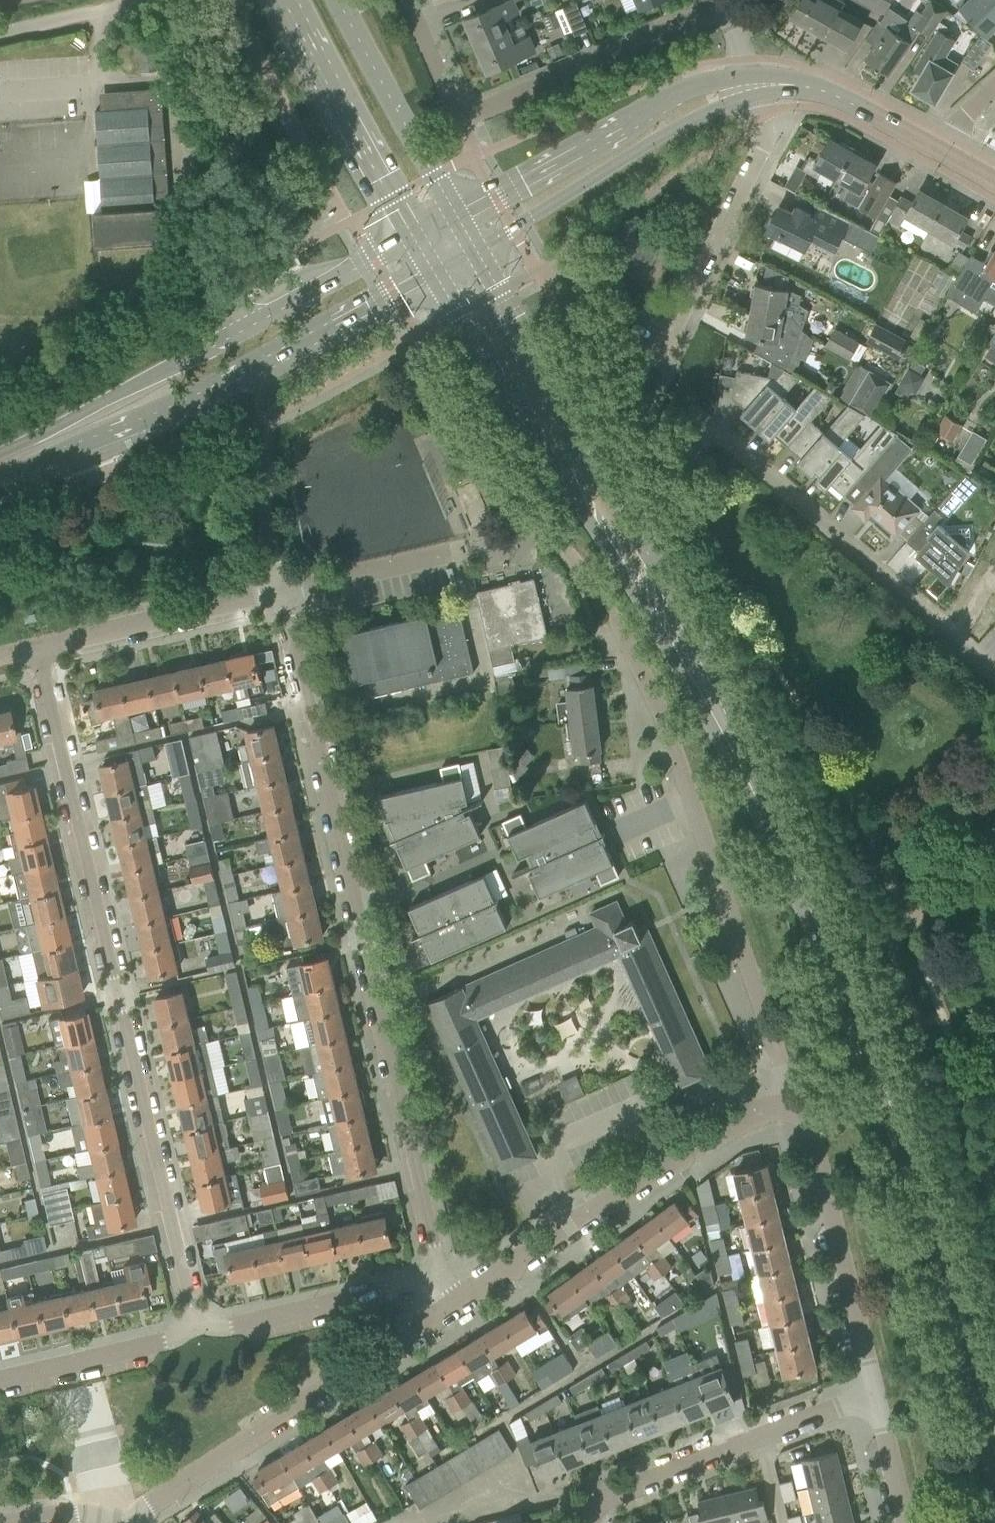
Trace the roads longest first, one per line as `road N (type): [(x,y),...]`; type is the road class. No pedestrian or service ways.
road 1 (tertiary): [(431,273),(804,886)]
road 2 (tertiary): [(804,886),(712,677),(472,251)]
road 3 (residential): [(44,646),(198,1329)]
road 4 (residential): [(439,1272),(281,592)]
road 5 (tertiary): [(994,1439),(869,1043),(804,886)]
road 6 (residential): [(786,1099),(678,766),(617,624)]
road 7 (tertiary): [(0,468),(175,410),(431,273)]
road 8 (residential): [(722,9),(478,112),(462,112),(449,102),(406,0)]
road 9 (residential): [(114,1514),(451,1295)]
road 10 (residential): [(451,1295),(572,1218),(786,1099)]
road 11 (residential): [(994,660),(711,429)]
road 12 (unclassified): [(241,330),(191,248),(211,125),(208,81),(174,0)]
road 13 (residential): [(583,1522),(579,1505),(871,1390)]
road 14 (residential): [(871,1390),(810,1130),(786,1099)]
road 15 (residential): [(659,351),(765,140),(749,86)]
road 16 (tertiary): [(715,98),(662,107),(454,218)]
road 17 (tertiary): [(715,98),(472,251)]
road 18 (tertiary): [(241,330),(0,463)]
road 19 (tertiary): [(280,0),(411,239)]
road 20 (tertiary): [(454,218),(335,0)]
road 21 (residential): [(198,1329),(439,1272)]
road 22 (residential): [(44,646),(281,592)]
road 23 (tertiary): [(942,151),(817,88),(749,86)]
road 24 (residential): [(0,1377),(198,1329)]
road 25 (tertiary): [(411,239),(241,330)]
road 26 (residential): [(281,592),(456,557)]
road 27 (unclassified): [(0,35),(96,19),(146,0)]
road 28 (residential): [(905,1522),(871,1390)]

